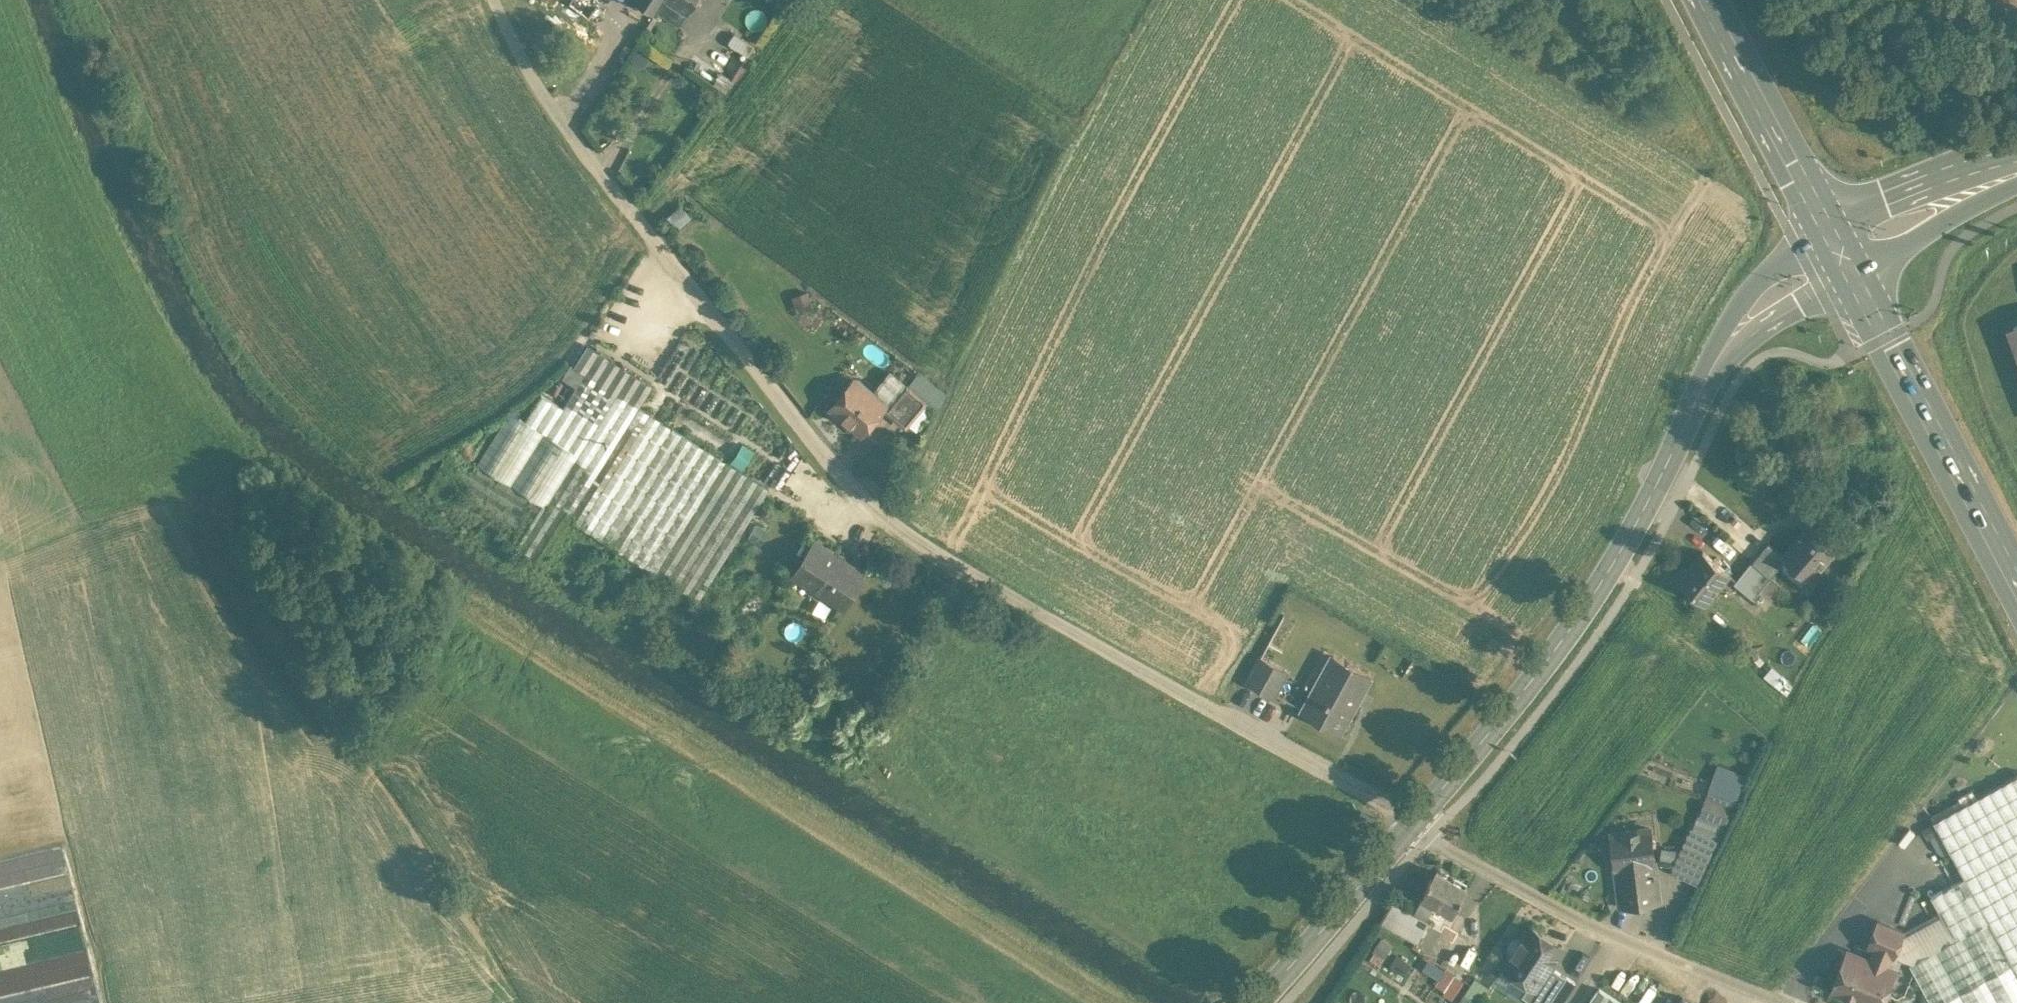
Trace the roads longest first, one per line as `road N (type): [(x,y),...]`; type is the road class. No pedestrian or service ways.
road 1 (unclassified): [(1416,818),(995,583),(861,483),(692,300),(527,68),(496,0)]
road 2 (tertiary): [(1843,251),(1777,295),(1734,340),(1606,577),(1533,680),(1416,818)]
road 3 (primary): [(1843,251),(2016,576)]
road 4 (primary): [(1706,0),(1843,251)]
road 5 (tertiary): [(1416,818),(1254,1002)]
road 6 (secondary): [(2016,172),(1843,251)]

